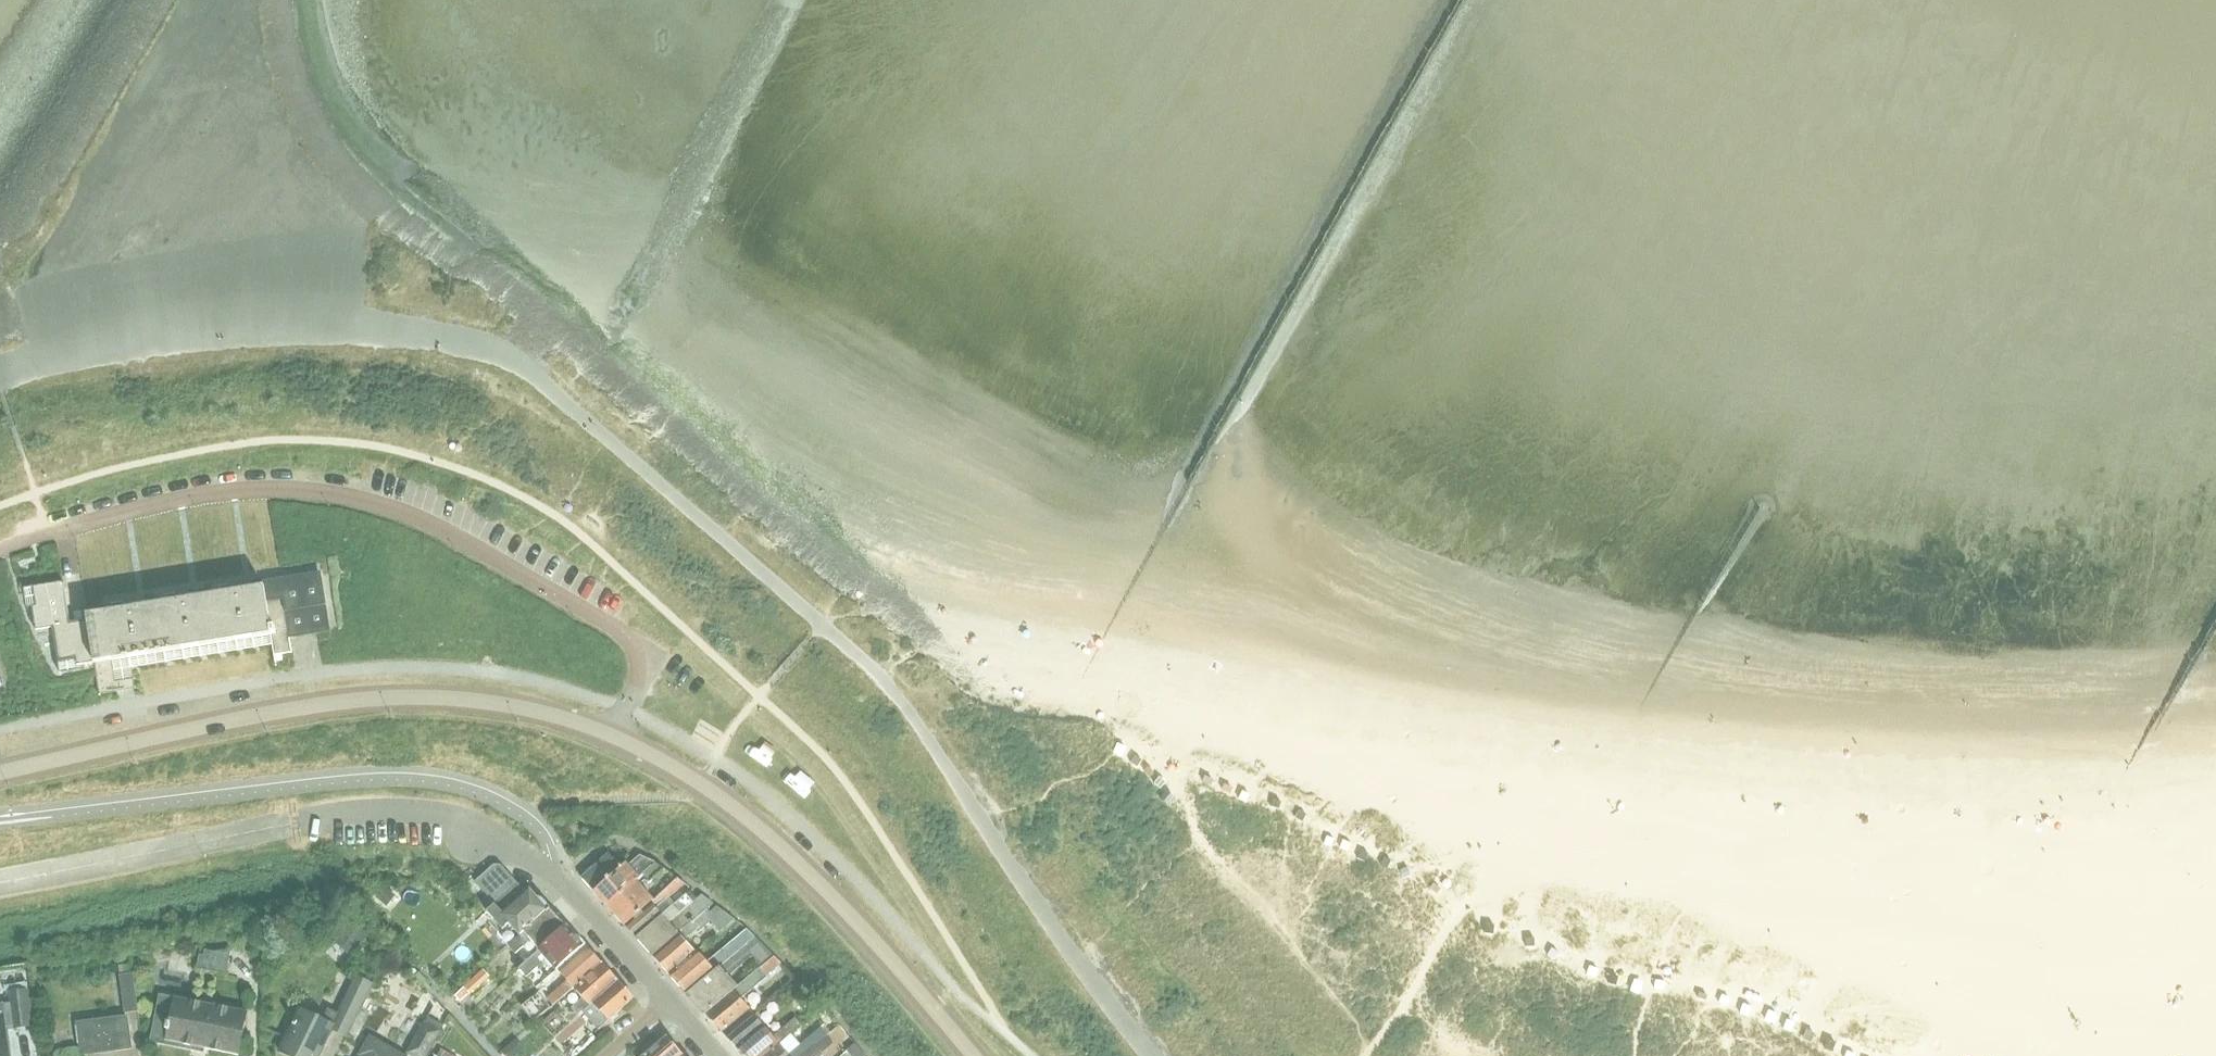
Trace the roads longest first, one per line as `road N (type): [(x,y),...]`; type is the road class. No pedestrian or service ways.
road 1 (unclassified): [(0,775),(312,709),(410,699),(553,715),(615,737),(700,782),(754,823),(866,927),(976,1055)]
road 2 (residential): [(295,820),(421,812),(488,831),(562,883),(672,1008)]
road 3 (unclassified): [(0,881),(295,820)]

